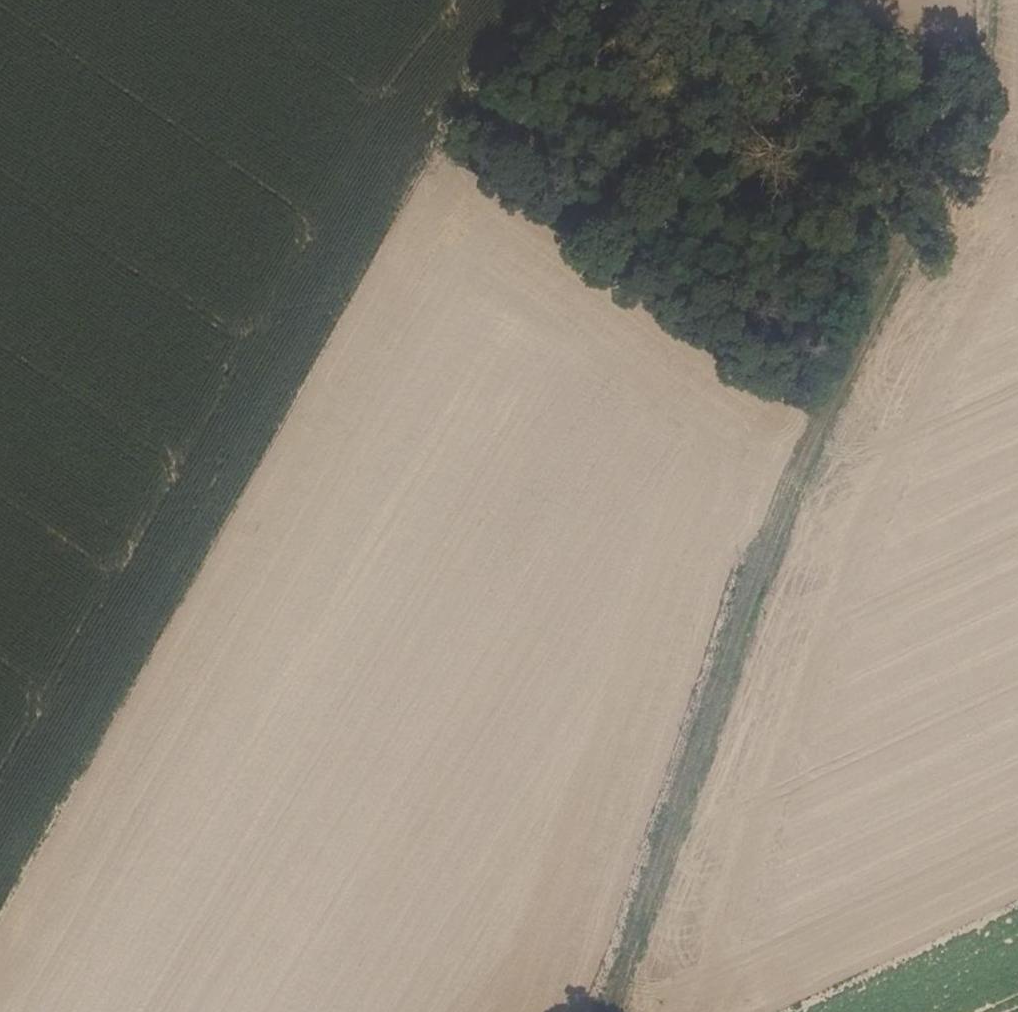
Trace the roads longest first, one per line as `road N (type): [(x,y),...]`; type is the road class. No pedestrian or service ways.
road 1 (track): [(985,0),(988,41),(804,461),(617,1011)]

